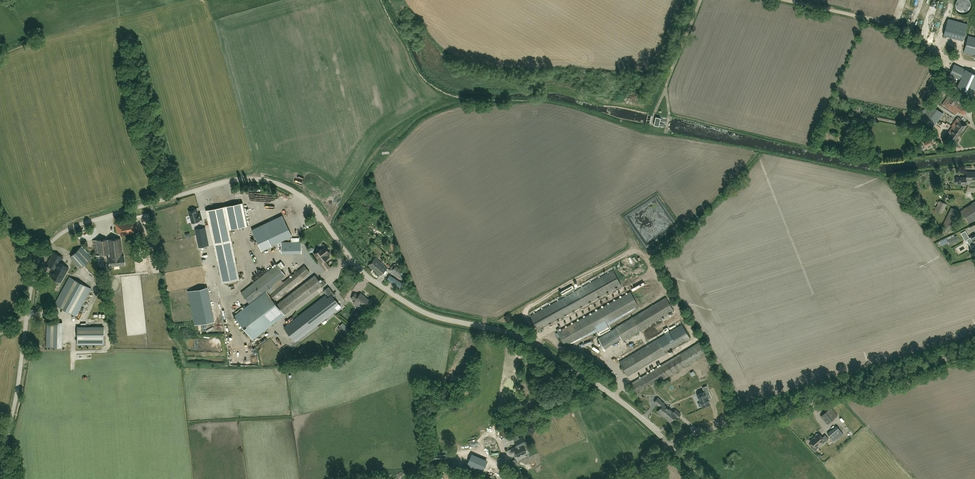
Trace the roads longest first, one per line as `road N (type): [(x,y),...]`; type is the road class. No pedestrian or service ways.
road 1 (unclassified): [(672,443),(513,333),(407,305),(363,270),(311,204),(265,180),(213,185),(64,232),(40,255),(27,314)]
road 2 (unclassified): [(672,443),(974,350)]
road 3 (unclassified): [(974,64),(942,57),(886,23),(786,0)]
road 4 (unclassified): [(7,478),(27,314)]

